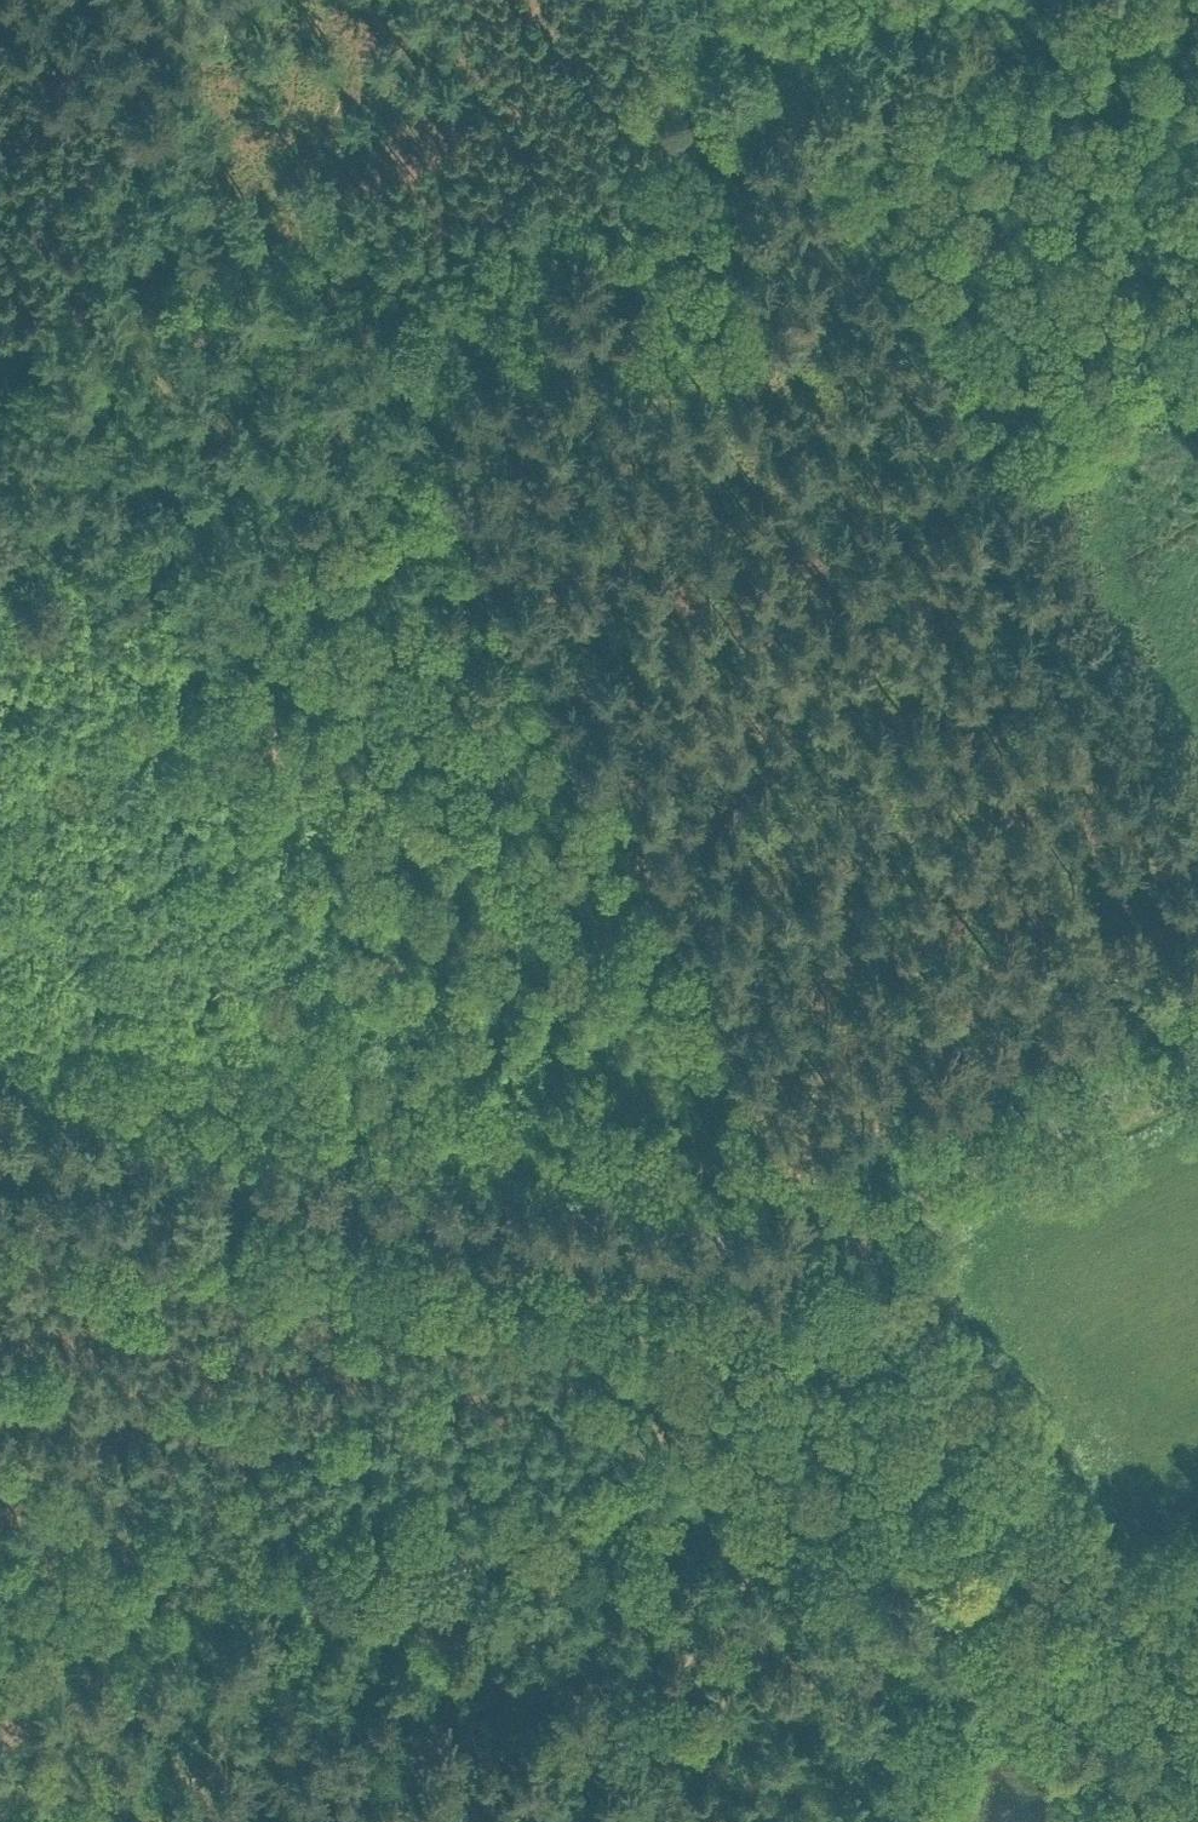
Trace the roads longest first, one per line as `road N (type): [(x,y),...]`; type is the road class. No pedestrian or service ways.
road 1 (tertiary): [(1197,1052),(844,1232),(787,1245),(0,1142)]
road 2 (track): [(1197,1110),(948,1236),(831,1306),(802,1353),(773,1455),(770,1513),(734,1603),(676,1683),(520,1821)]
road 3 (track): [(452,491),(775,1131),(761,1245)]
road 4 (track): [(844,1232),(1078,1659)]
road 5 (track): [(0,397),(148,149)]
road 6 (track): [(1078,1659),(1167,1821)]
road 7 (track): [(1078,1659),(1093,1625),(1120,1600),(1197,1572)]

